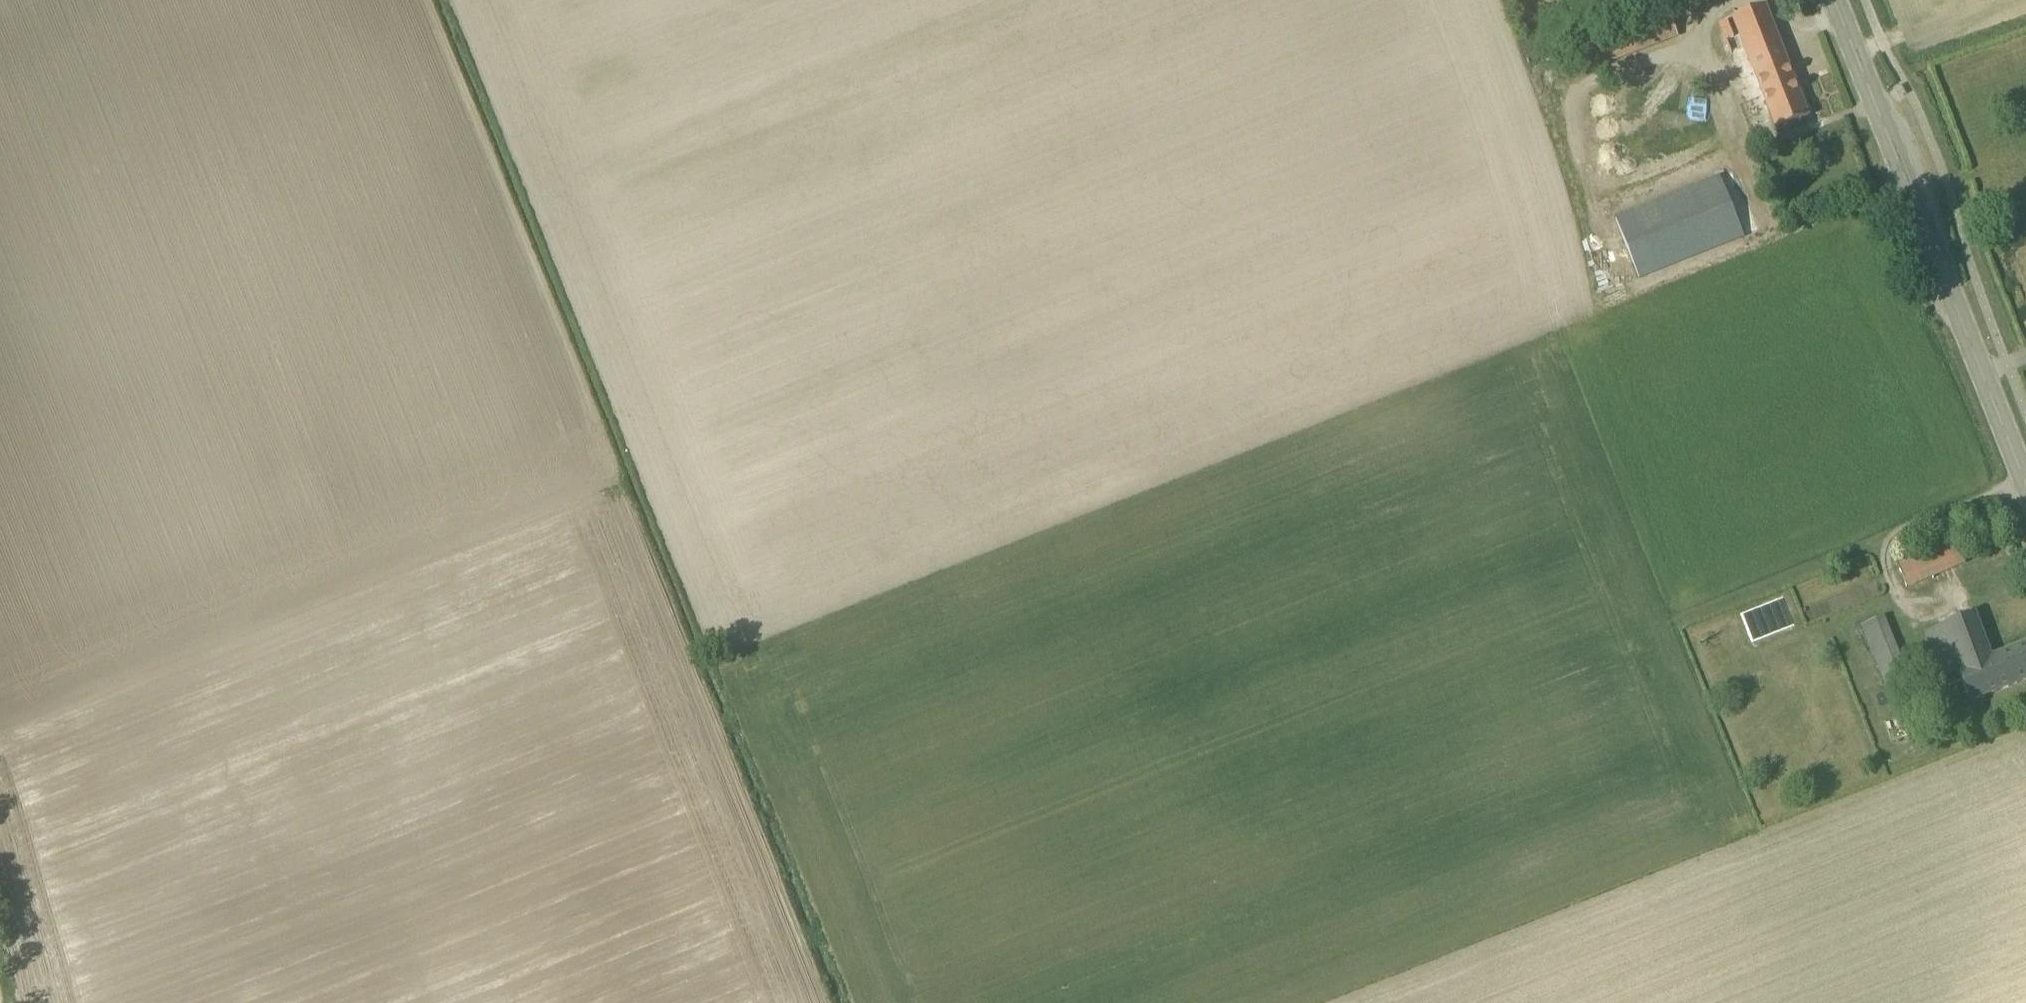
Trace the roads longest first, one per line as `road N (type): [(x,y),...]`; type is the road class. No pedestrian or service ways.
road 1 (secondary): [(2025,484),(1837,0)]

